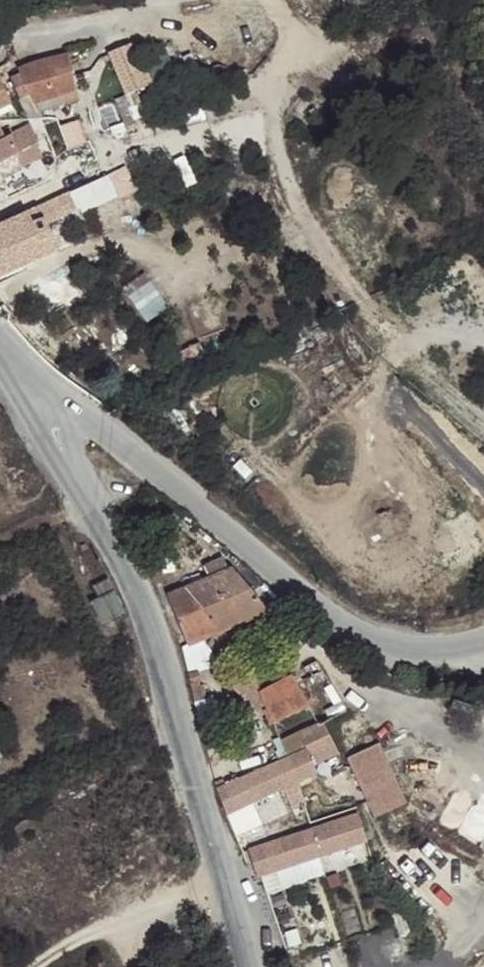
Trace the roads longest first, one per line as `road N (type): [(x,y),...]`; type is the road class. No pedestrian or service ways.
road 1 (unclassified): [(90,500),(146,604),(248,966)]
road 2 (unclassified): [(483,643),(411,651),(352,631),(73,409)]
road 3 (track): [(227,878),(91,933),(34,966)]
road 4 (unclassified): [(31,376),(29,399),(43,437),(90,500)]

